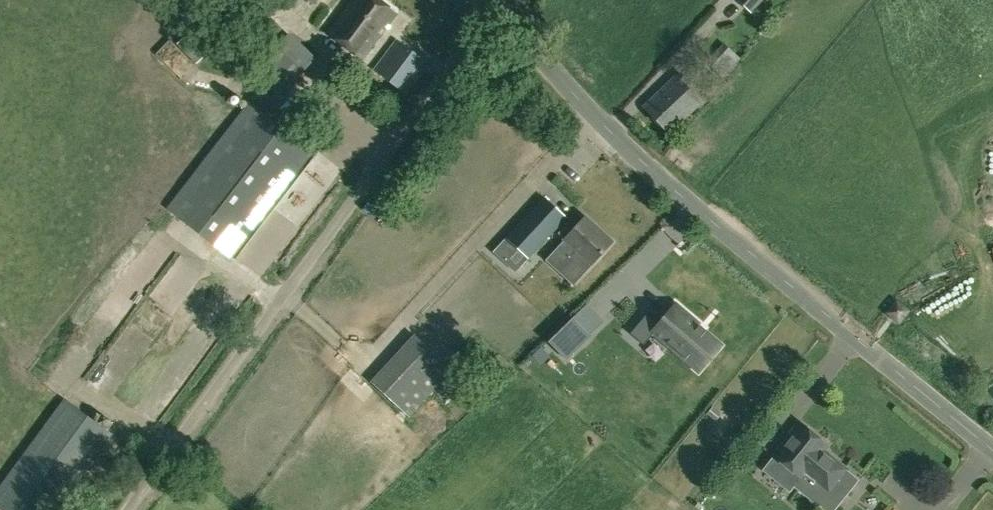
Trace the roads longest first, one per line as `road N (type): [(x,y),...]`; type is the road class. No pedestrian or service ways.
road 1 (unclassified): [(992,450),(664,182),(491,6)]
road 2 (unclassified): [(131,509),(491,6)]

